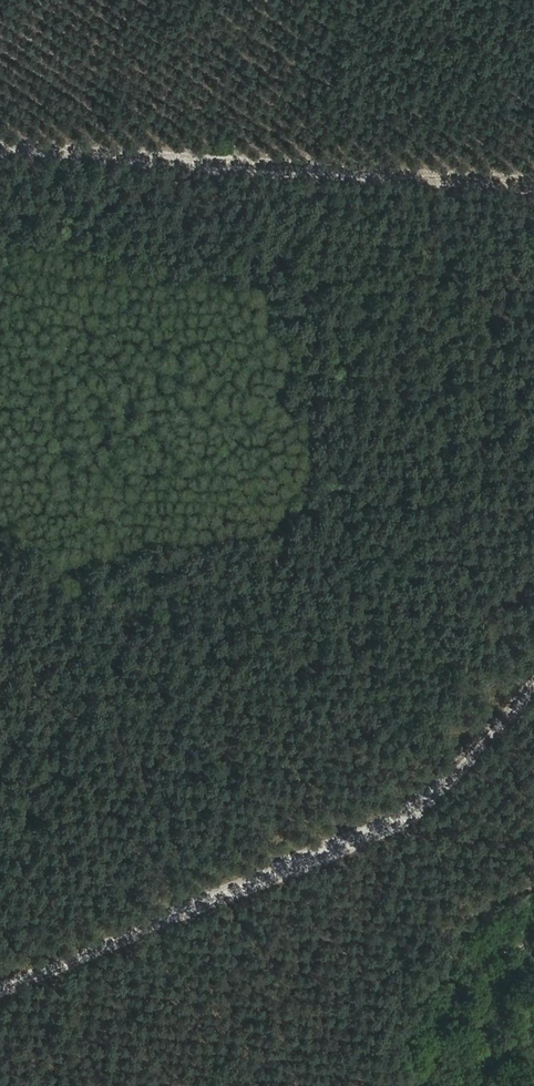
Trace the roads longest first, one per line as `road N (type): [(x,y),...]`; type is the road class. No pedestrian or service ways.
road 1 (track): [(0,991),(424,803),(533,681)]
road 2 (track): [(533,188),(0,150)]
road 3 (track): [(437,1085),(455,1007),(500,948),(533,944)]

